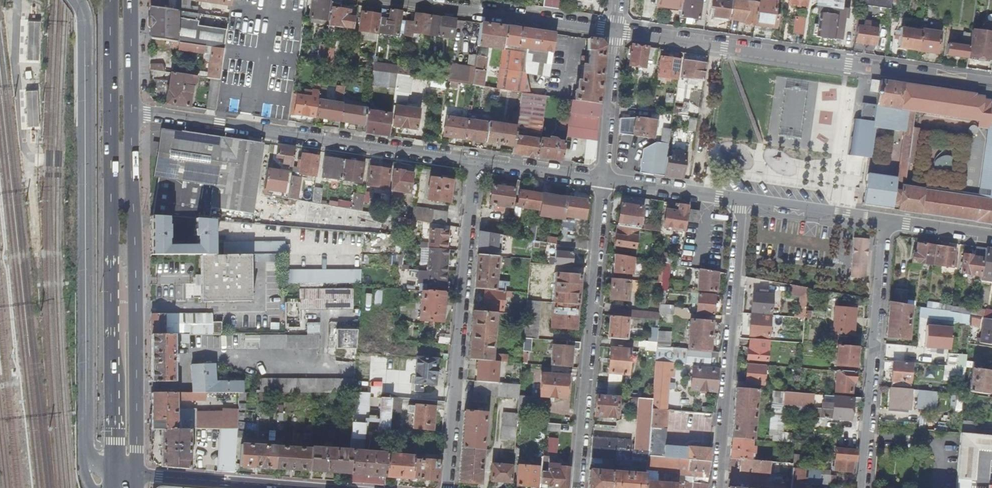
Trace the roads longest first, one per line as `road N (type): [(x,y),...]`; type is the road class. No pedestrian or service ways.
road 1 (secondary): [(108,474),(88,463),(86,447),(83,31),(76,0)]
road 2 (primary): [(110,0),(108,474)]
road 3 (residential): [(991,86),(616,29)]
road 4 (primary): [(135,476),(132,115)]
road 5 (residential): [(132,115),(471,163)]
road 6 (residential): [(445,487),(471,163)]
road 7 (residential): [(577,487),(603,178)]
road 8 (residential): [(745,201),(720,487)]
road 9 (residential): [(863,487),(884,221)]
road 10 (residential): [(616,29),(398,0)]
road 11 (residential): [(603,178),(616,29)]
road 12 (residential): [(603,178),(745,201)]
road 13 (residential): [(135,476),(276,487)]
road 14 (residential): [(745,201),(884,221)]
road 15 (residential): [(471,163),(603,178)]

